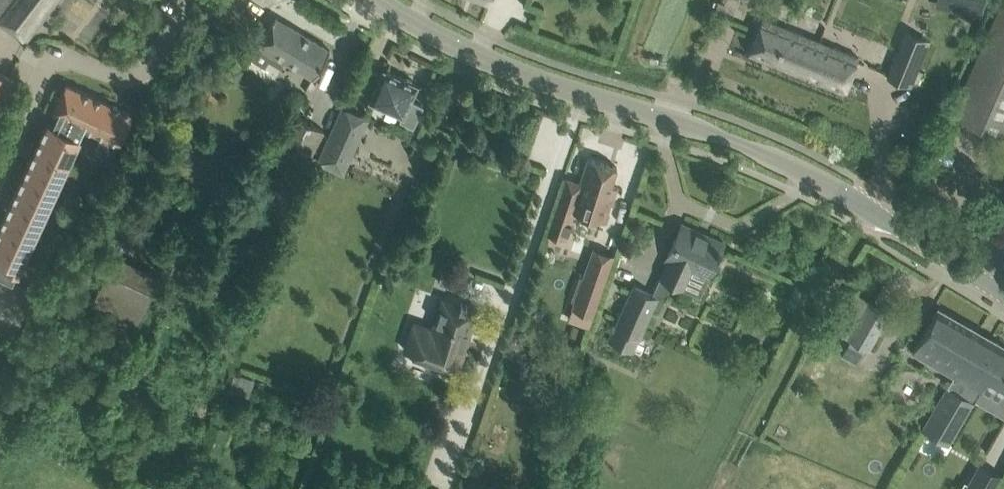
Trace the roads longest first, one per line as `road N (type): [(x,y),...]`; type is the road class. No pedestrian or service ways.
road 1 (secondary): [(1003,297),(767,153),(474,54),(378,0)]

